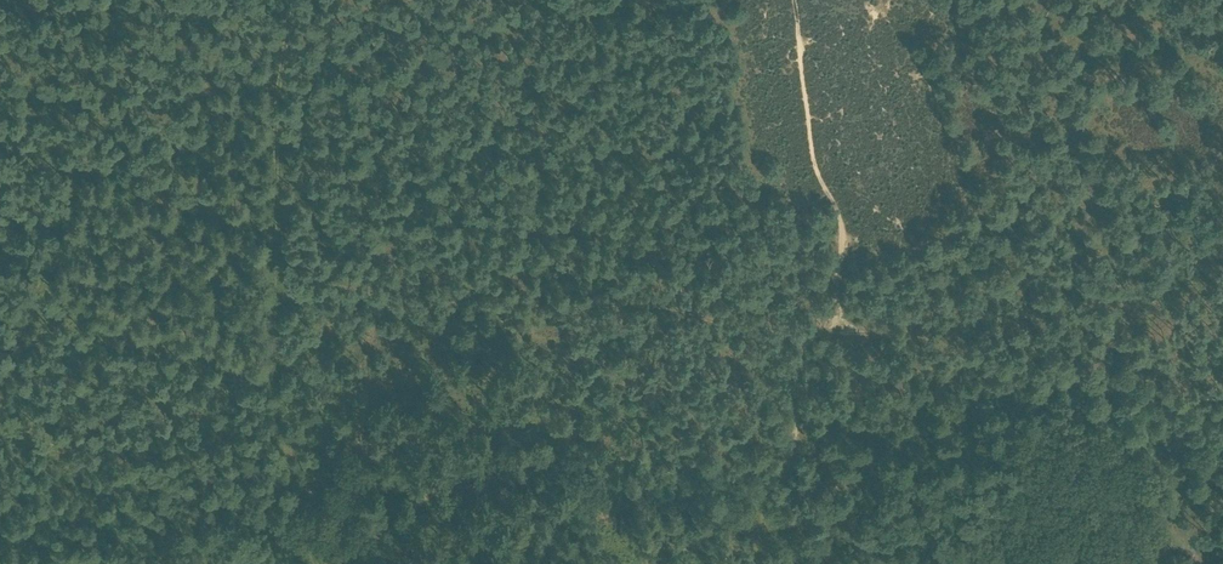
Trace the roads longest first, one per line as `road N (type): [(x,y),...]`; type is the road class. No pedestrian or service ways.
road 1 (track): [(290,0),(275,287),(361,292),(425,328),(450,330),(562,307),(688,310),(763,333),(912,338),(1071,387),(1222,397)]
road 2 (track): [(794,0),(808,137),(842,226),(833,334)]

